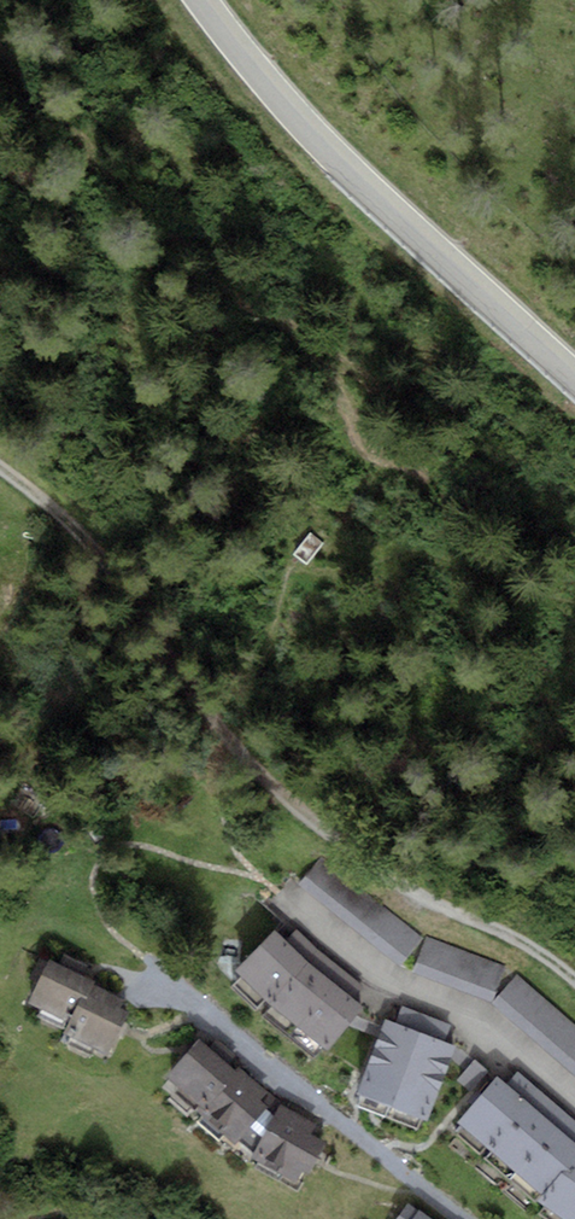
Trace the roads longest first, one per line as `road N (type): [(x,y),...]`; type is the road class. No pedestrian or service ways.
road 1 (tertiary): [(204,0),(296,109),(574,369)]
road 2 (residential): [(148,968),(462,1218)]
road 3 (track): [(230,751),(110,571),(0,470)]
road 4 (residential): [(574,1099),(482,1016),(377,974),(287,901)]
road 5 (residential): [(574,981),(390,871)]
road 6 (track): [(390,871),(230,751)]

